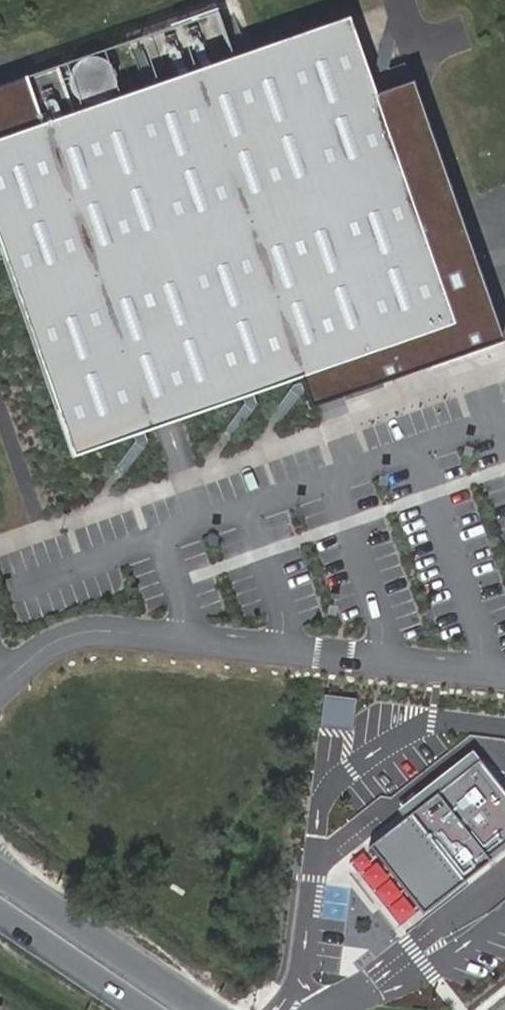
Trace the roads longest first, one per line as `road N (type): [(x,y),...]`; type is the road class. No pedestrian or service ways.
road 1 (secondary): [(199,1009),(0,875)]
road 2 (secondary): [(0,914),(142,1009)]

